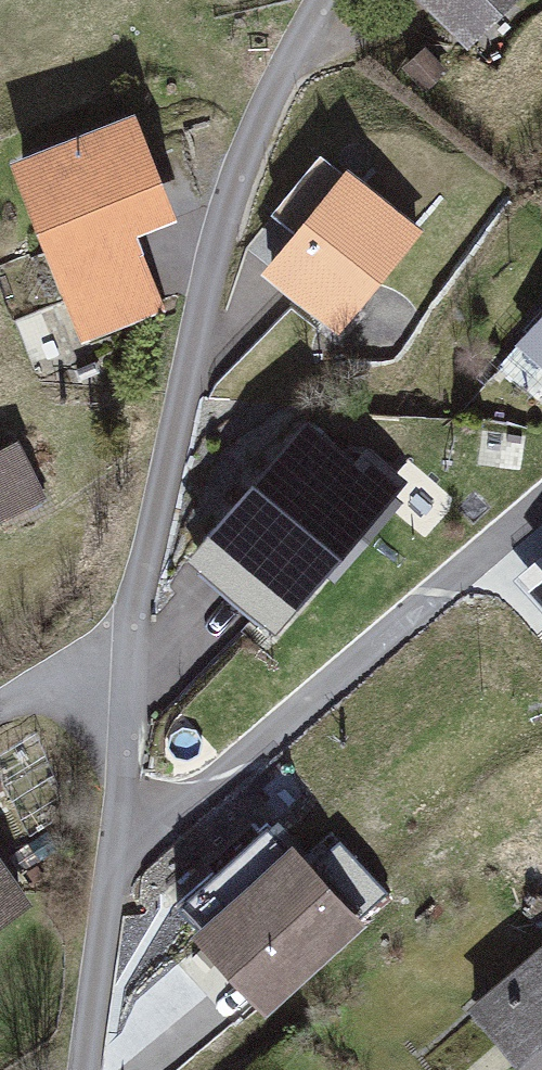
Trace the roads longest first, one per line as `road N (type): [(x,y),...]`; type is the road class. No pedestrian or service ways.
road 1 (residential): [(118,666),(211,206),(295,0)]
road 2 (residential): [(63,1069),(118,666)]
road 3 (residential): [(118,666),(0,734)]

